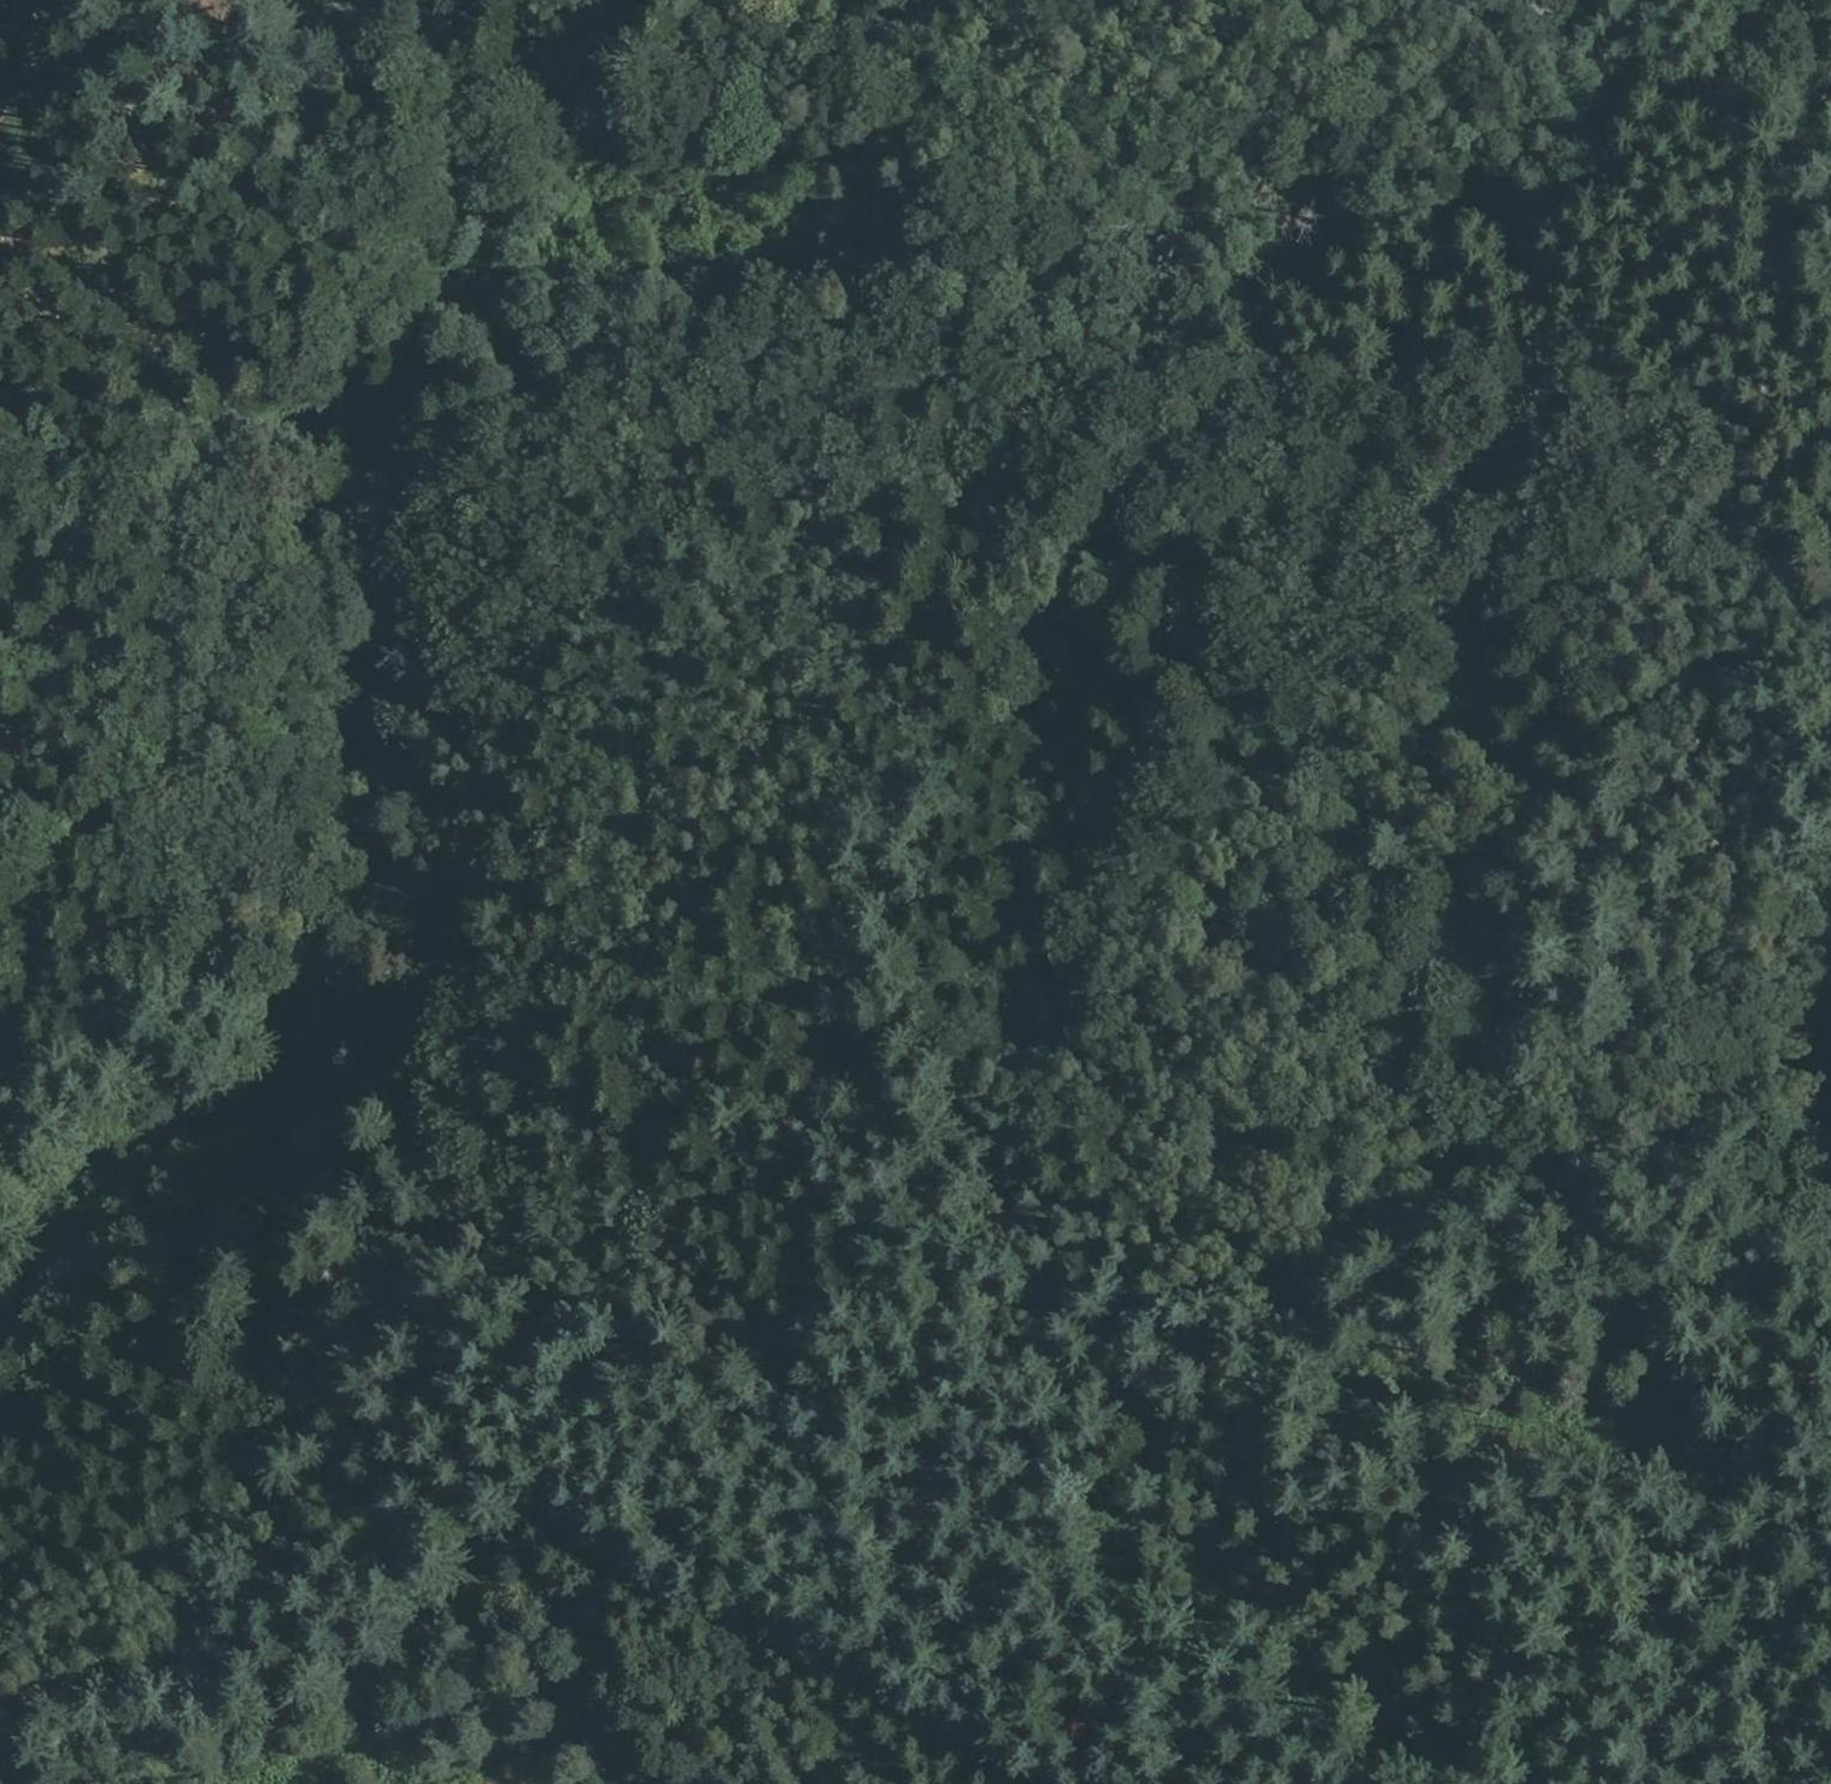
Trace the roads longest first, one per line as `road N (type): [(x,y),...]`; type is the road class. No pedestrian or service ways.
road 1 (track): [(1830,1457),(1428,1159),(1369,950),(976,891)]
road 2 (track): [(1830,79),(1745,81),(1604,0)]

